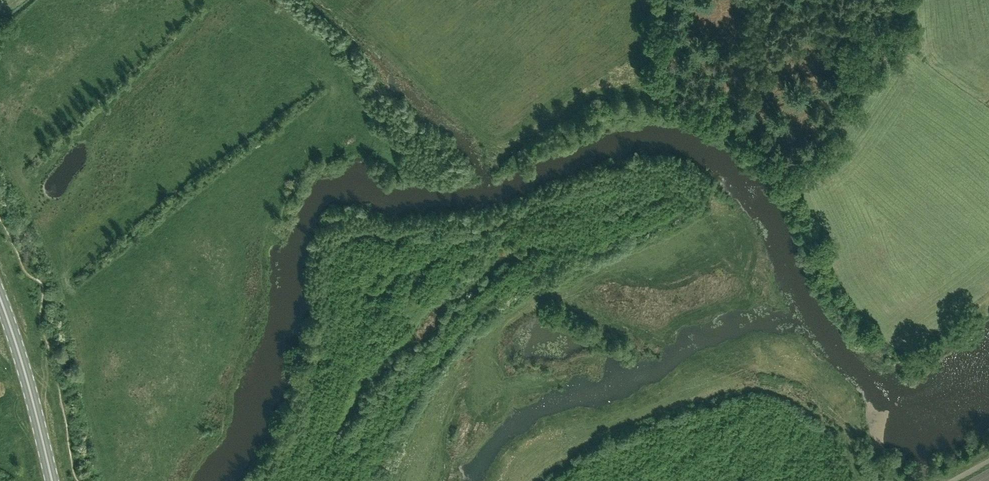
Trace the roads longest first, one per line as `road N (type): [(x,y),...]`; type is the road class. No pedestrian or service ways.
road 1 (primary): [(52,480),(0,298)]

